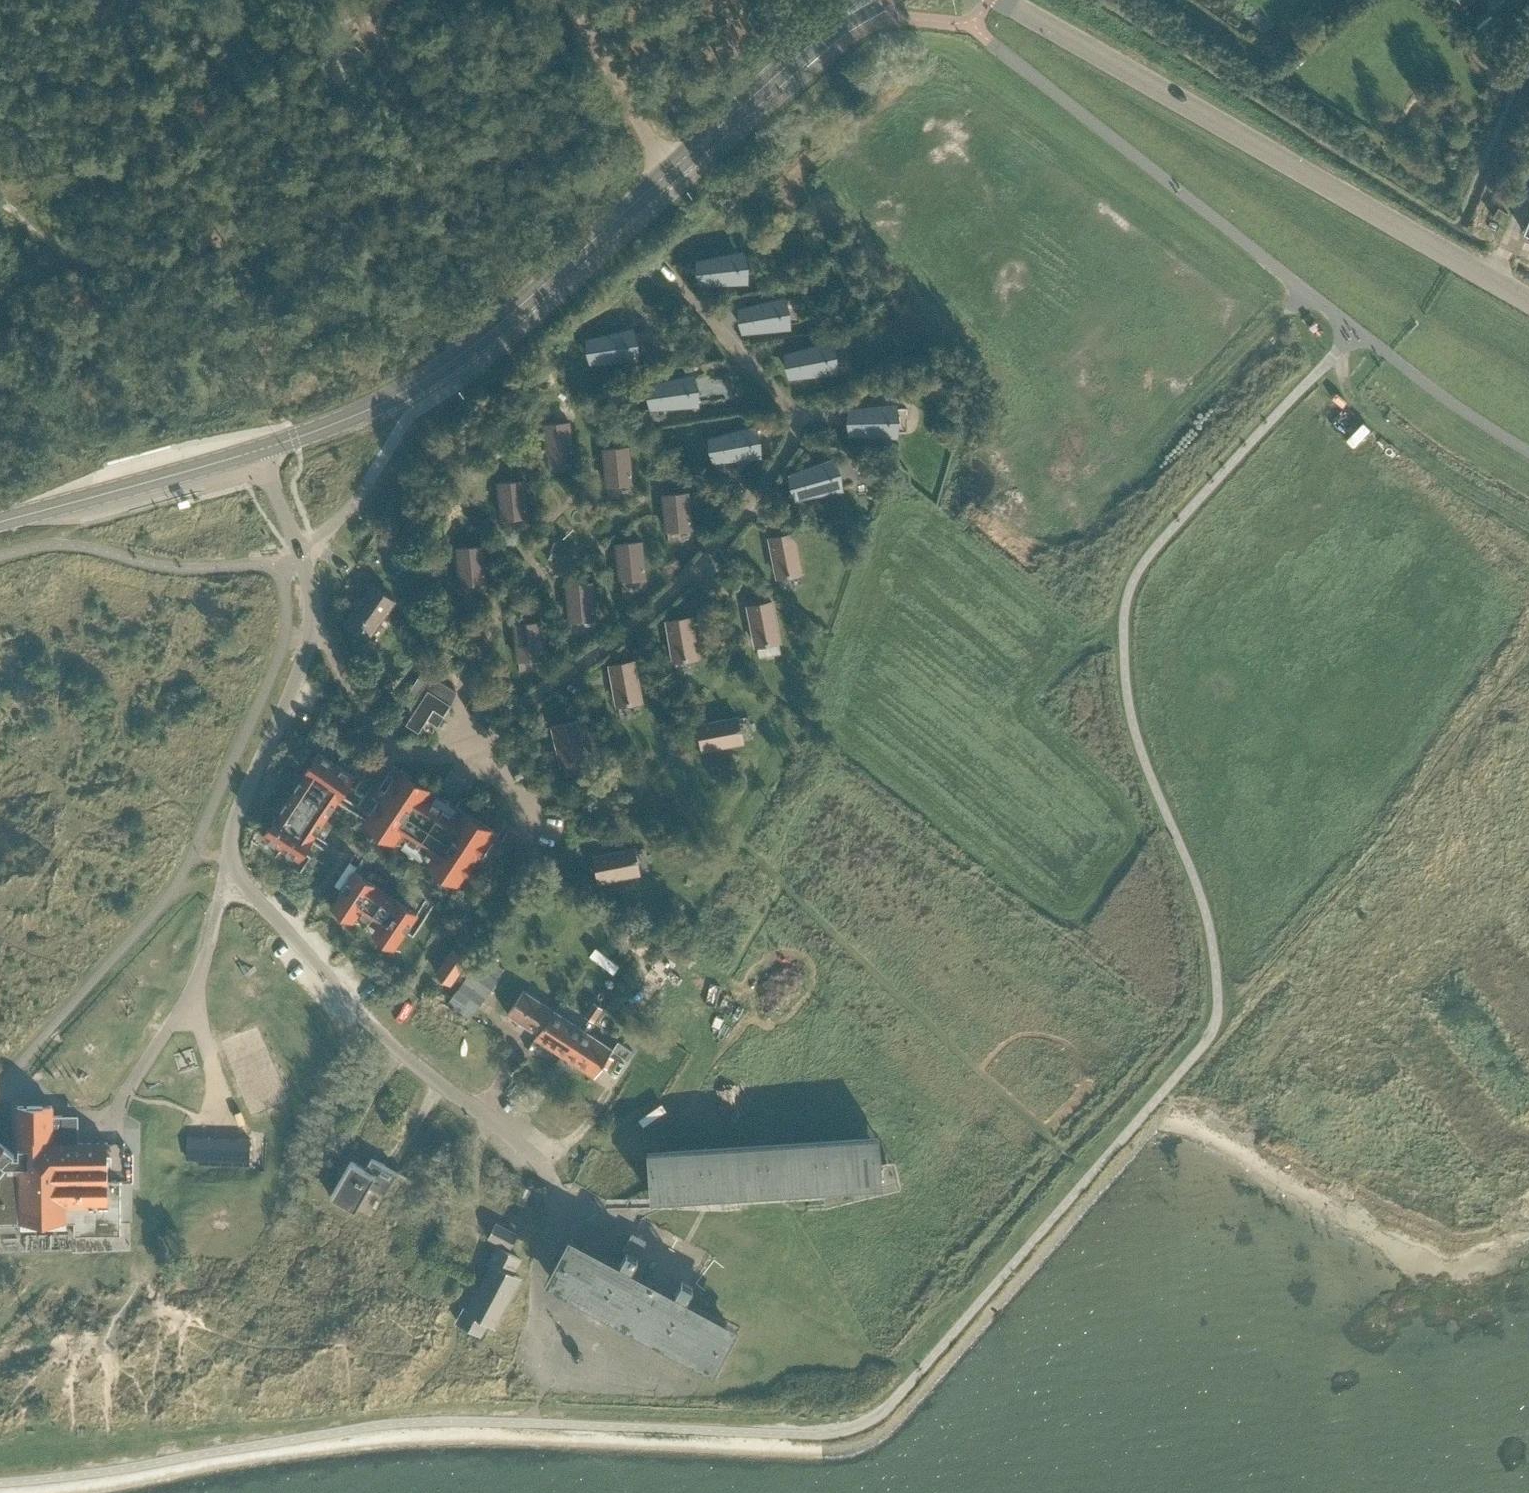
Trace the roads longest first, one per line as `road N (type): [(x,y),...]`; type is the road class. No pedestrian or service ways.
road 1 (residential): [(555,1185),(515,1140),(393,1048),(228,861),(243,799),(312,639),(309,580),(260,450)]
road 2 (tertiary): [(260,450),(345,420),(438,373),(827,30)]
road 3 (unclassified): [(1528,300),(1003,0)]
road 4 (tertiary): [(0,522),(260,450)]

